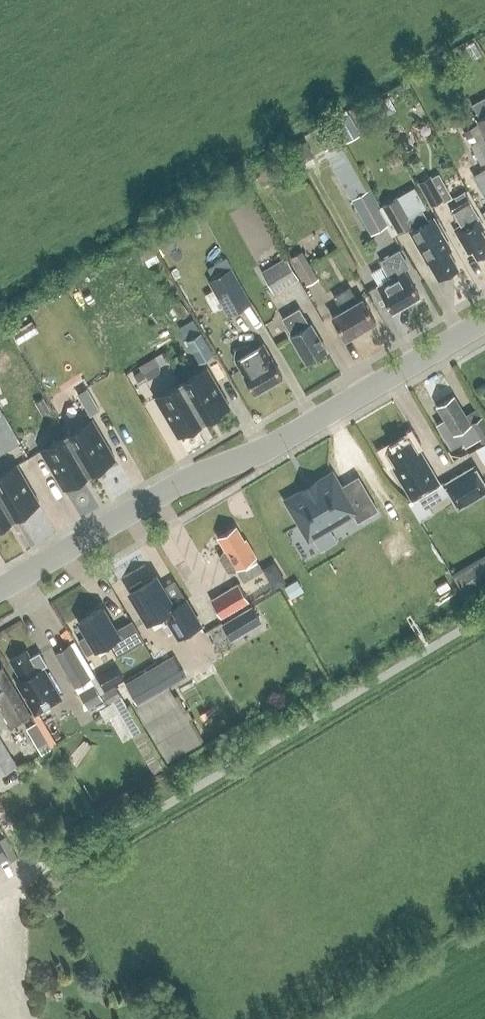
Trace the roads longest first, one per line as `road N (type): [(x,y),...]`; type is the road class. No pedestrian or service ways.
road 1 (tertiary): [(0,592),(195,479),(277,446),(484,322)]

